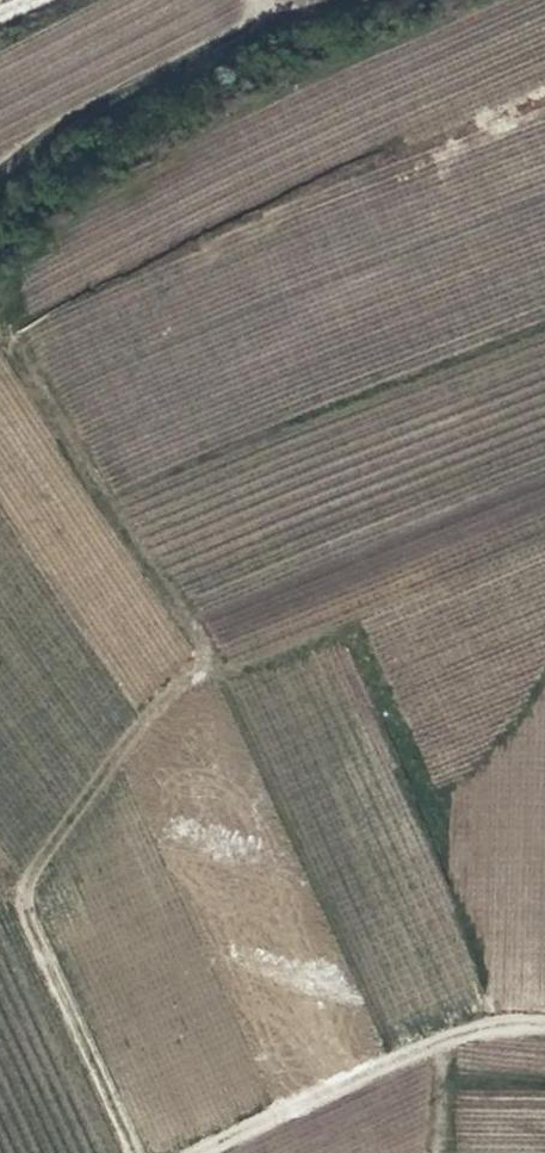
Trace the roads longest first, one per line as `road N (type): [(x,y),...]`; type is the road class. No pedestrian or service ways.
road 1 (track): [(135,1152),(32,940),(19,881),(68,804),(154,704),(209,657),(0,332)]
road 2 (track): [(202,1152),(425,1044),(491,1023),(544,1020)]

